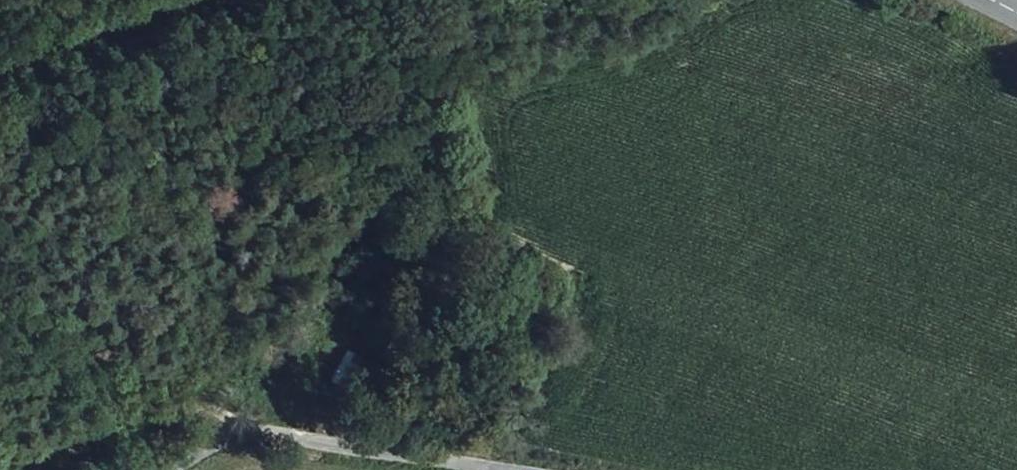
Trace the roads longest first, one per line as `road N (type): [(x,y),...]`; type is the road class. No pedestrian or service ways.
road 1 (unclassified): [(506,469),(246,432),(175,469)]
road 2 (track): [(246,432),(198,408),(120,411),(0,469)]
road 3 (tertiary): [(166,0),(0,59)]

